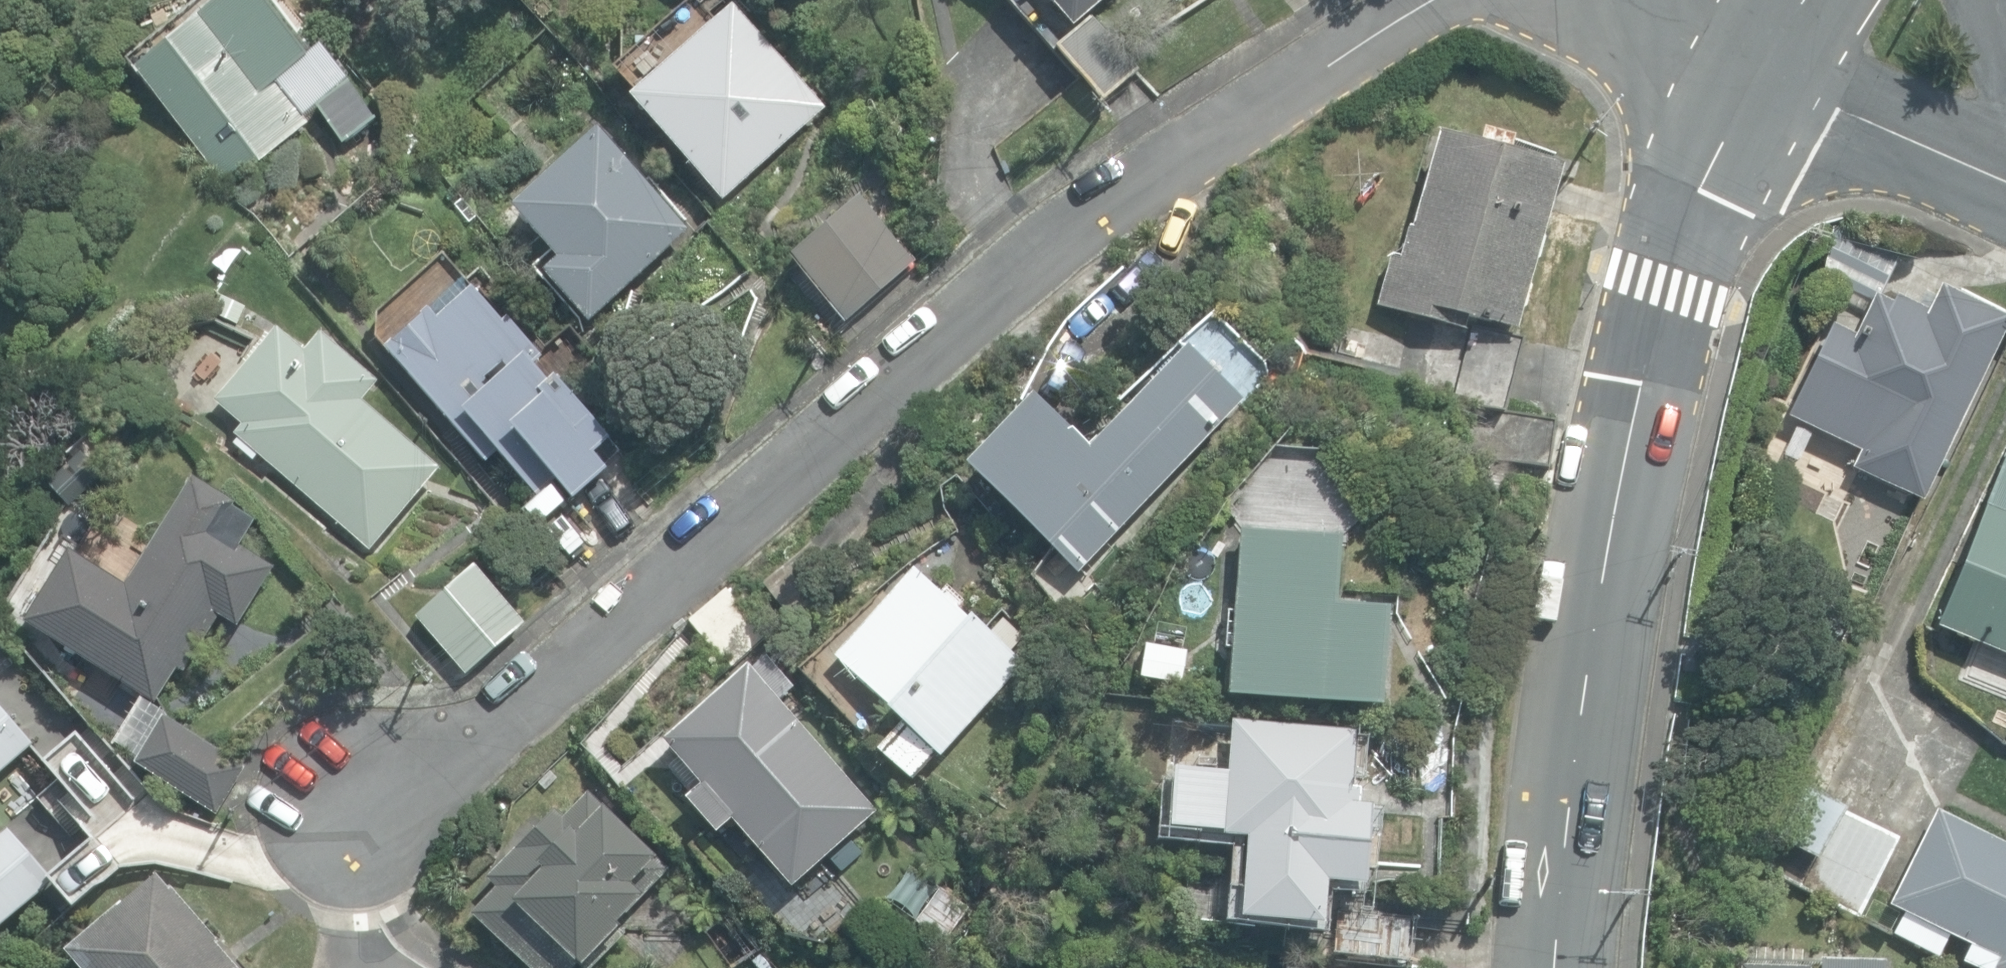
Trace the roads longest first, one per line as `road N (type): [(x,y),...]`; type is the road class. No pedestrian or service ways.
road 1 (residential): [(1418,0),(1013,255),(645,597),(331,824)]
road 2 (tertiary): [(1772,57),(1667,278),(1637,416),(1586,800),(1579,967)]
road 3 (residential): [(1772,57),(2005,180)]
road 4 (residential): [(1772,57),(1623,0)]

